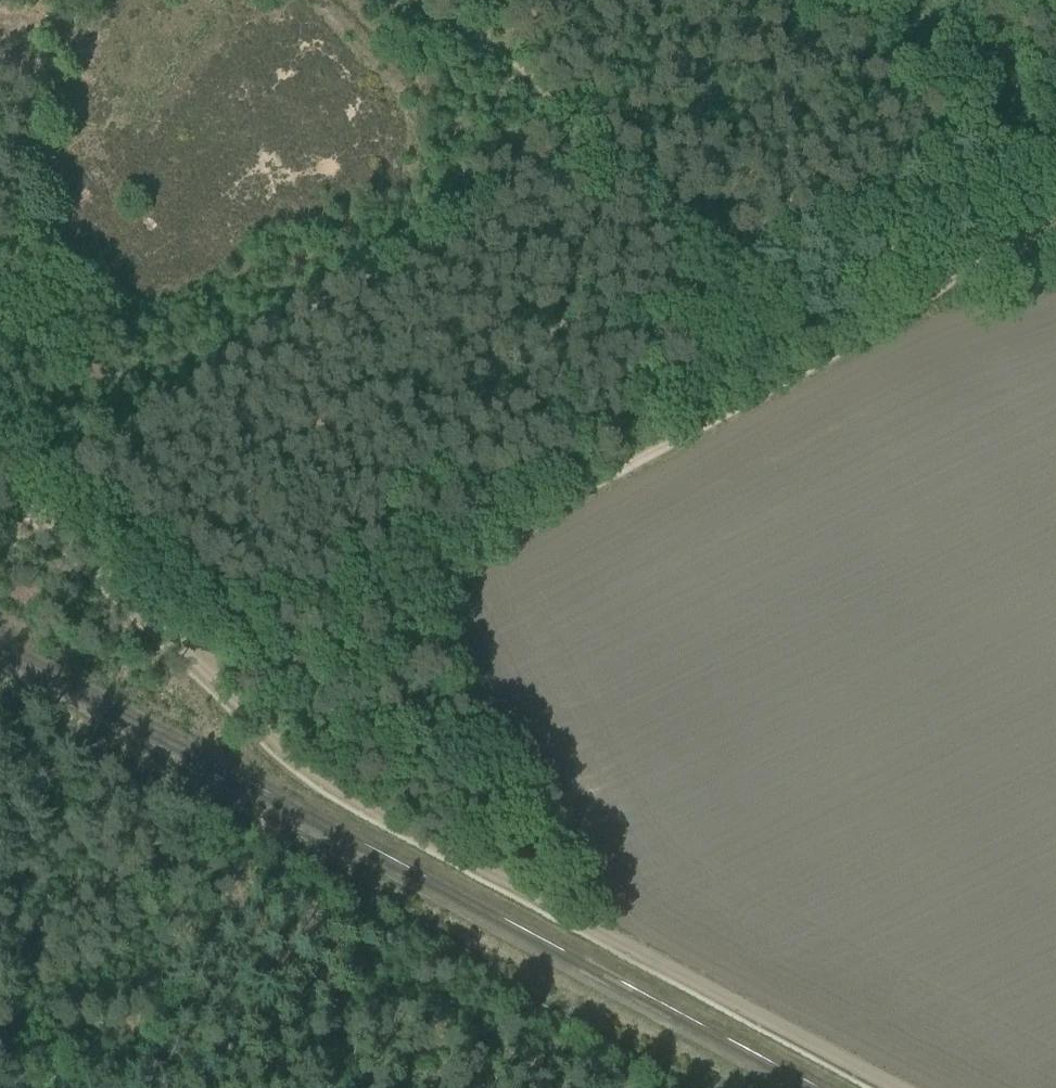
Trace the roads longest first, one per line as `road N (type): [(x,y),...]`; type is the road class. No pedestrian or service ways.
road 1 (track): [(0,477),(157,616),(318,779),(897,1087)]
road 2 (track): [(1055,174),(799,0)]
road 3 (track): [(908,0),(1055,102)]

